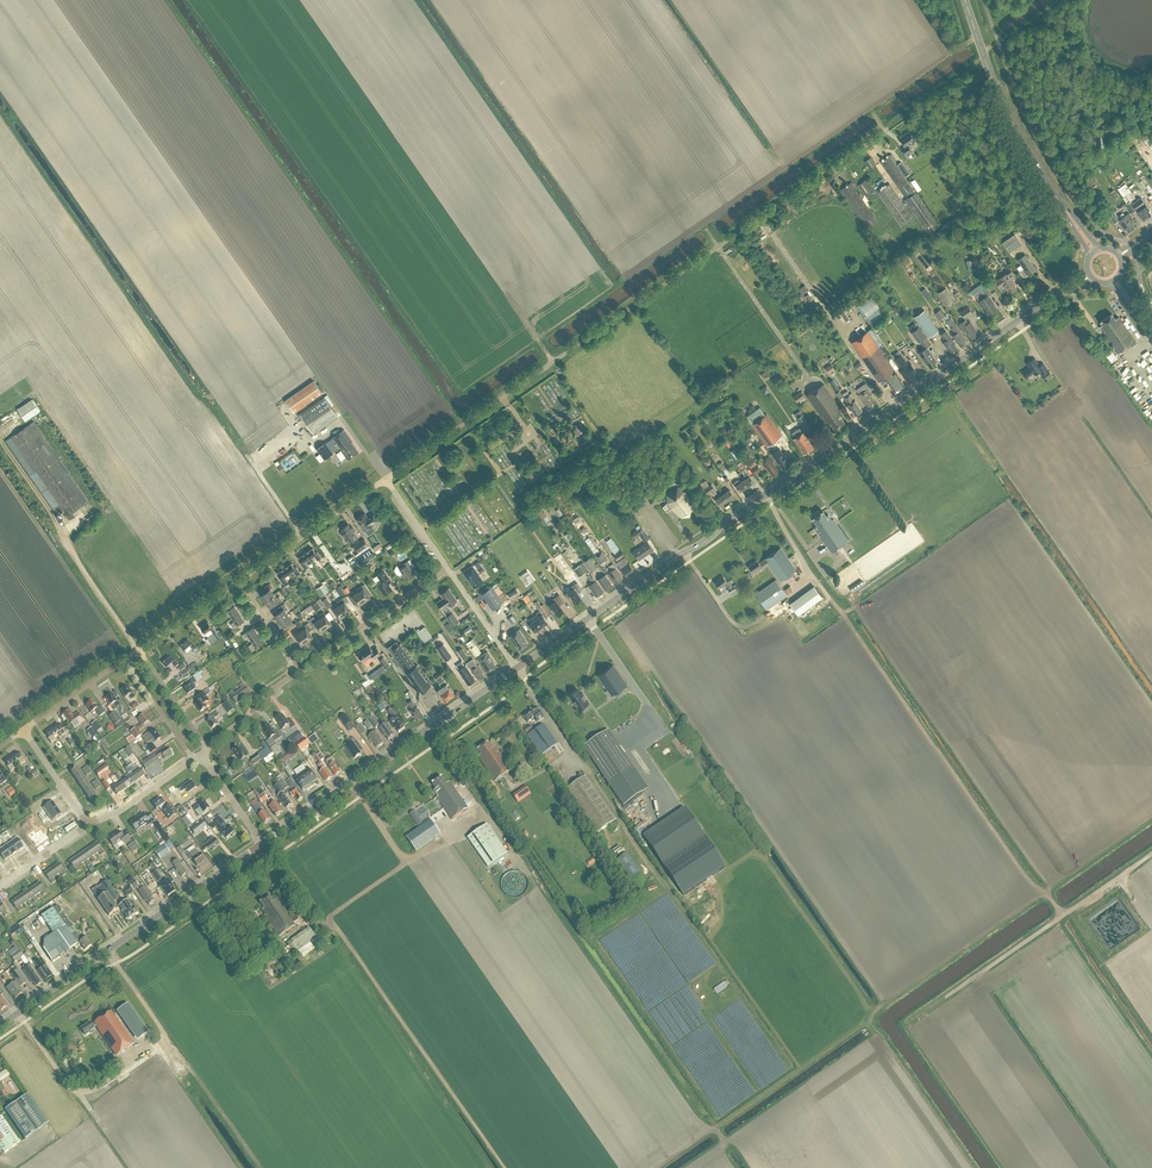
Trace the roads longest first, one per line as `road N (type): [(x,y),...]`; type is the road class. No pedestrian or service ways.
road 1 (tertiary): [(517,667),(1091,276)]
road 2 (unclassified): [(386,477),(887,131)]
road 3 (track): [(1062,917),(1045,894),(658,1167)]
road 4 (track): [(1000,1167),(902,1024),(1062,917)]
road 5 (tertiary): [(0,1026),(262,843)]
road 6 (tertiary): [(262,843),(517,667)]
road 7 (primary): [(1094,251),(1008,114),(965,0)]
road 8 (residential): [(301,671),(448,569)]
road 9 (residential): [(240,580),(386,477)]
road 10 (residential): [(89,826),(194,760)]
road 11 (residential): [(23,730),(124,659)]
road 12 (residential): [(194,760),(124,659)]
road 13 (residential): [(207,750),(301,671)]
road 14 (residential): [(139,649),(240,580)]
road 15 (residential): [(207,750),(139,649)]

